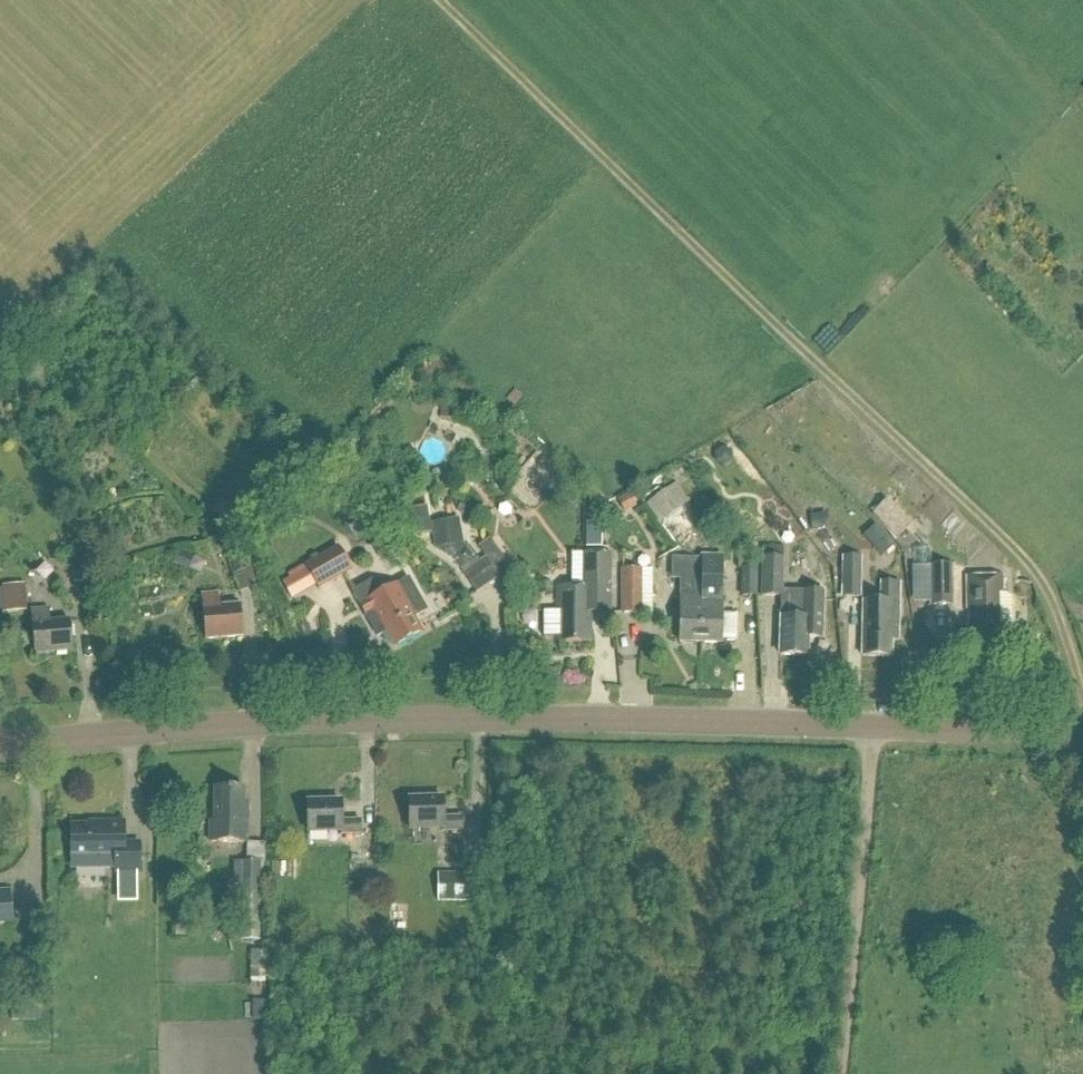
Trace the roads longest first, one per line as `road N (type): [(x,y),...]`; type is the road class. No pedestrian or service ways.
road 1 (tertiary): [(0,745),(211,728),(488,720),(1082,734)]
road 2 (track): [(1082,710),(1063,628),(1036,574),(441,0)]
road 3 (track): [(872,727),(839,1073)]

